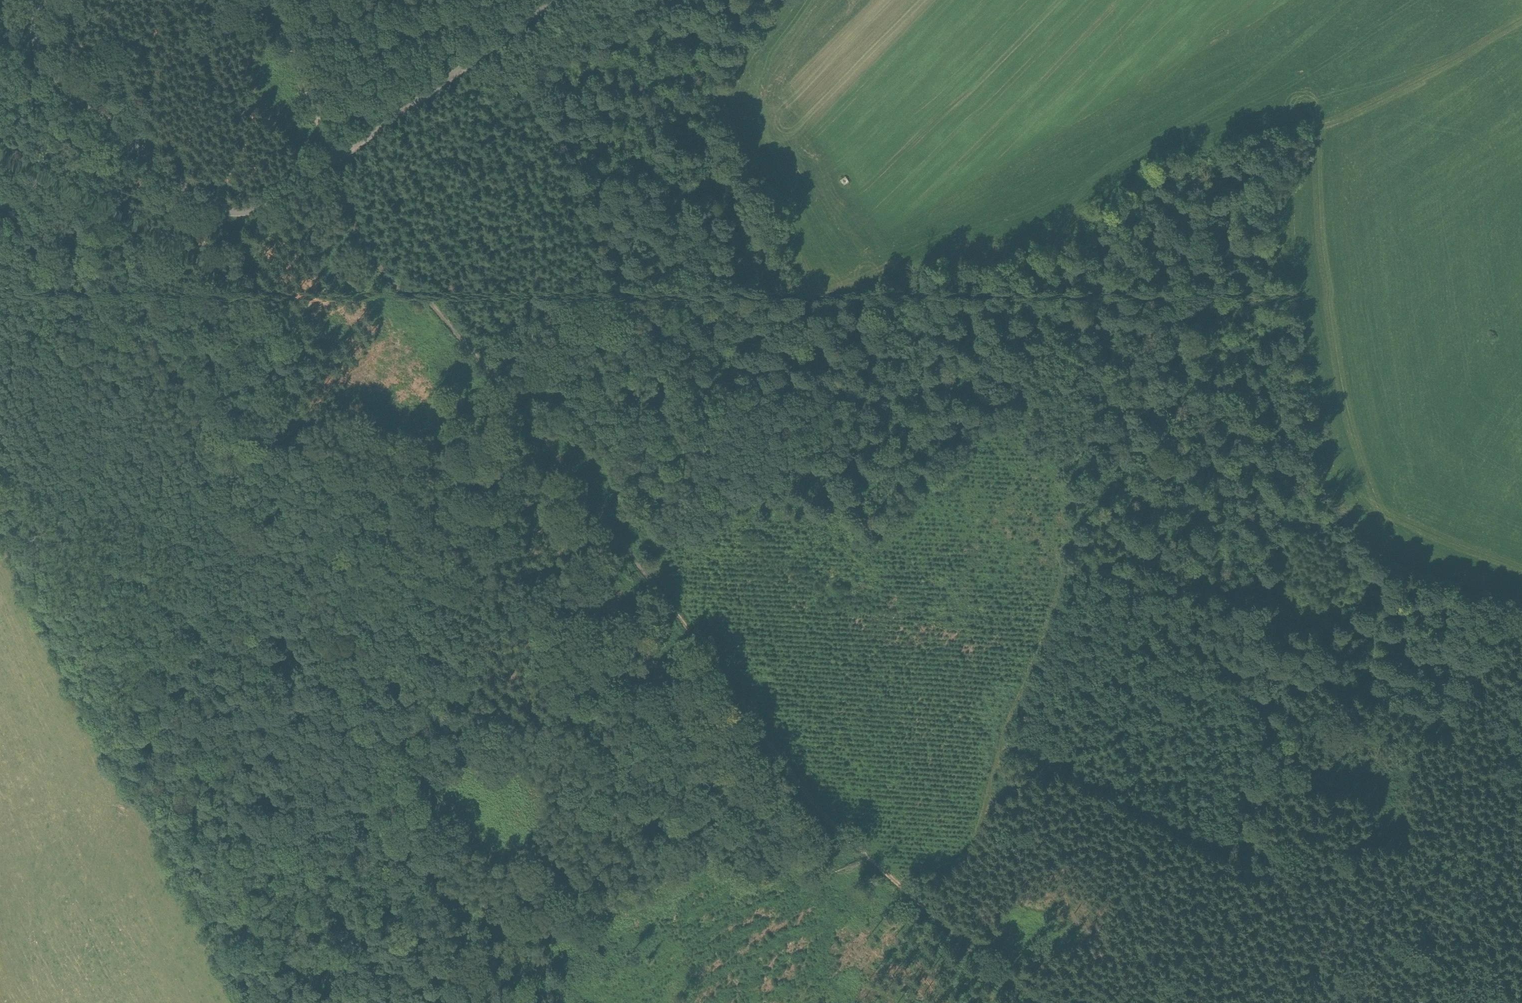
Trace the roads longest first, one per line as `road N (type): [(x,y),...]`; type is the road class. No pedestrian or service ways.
road 1 (track): [(284,0),(352,204),(385,255),(539,436),(642,586),(827,825),(928,923),(1051,1002)]
road 2 (tertiary): [(528,0),(264,193),(237,199),(205,189),(52,62),(38,30),(43,0)]
road 3 (track): [(0,533),(94,715),(148,777),(217,944),(253,1002)]

